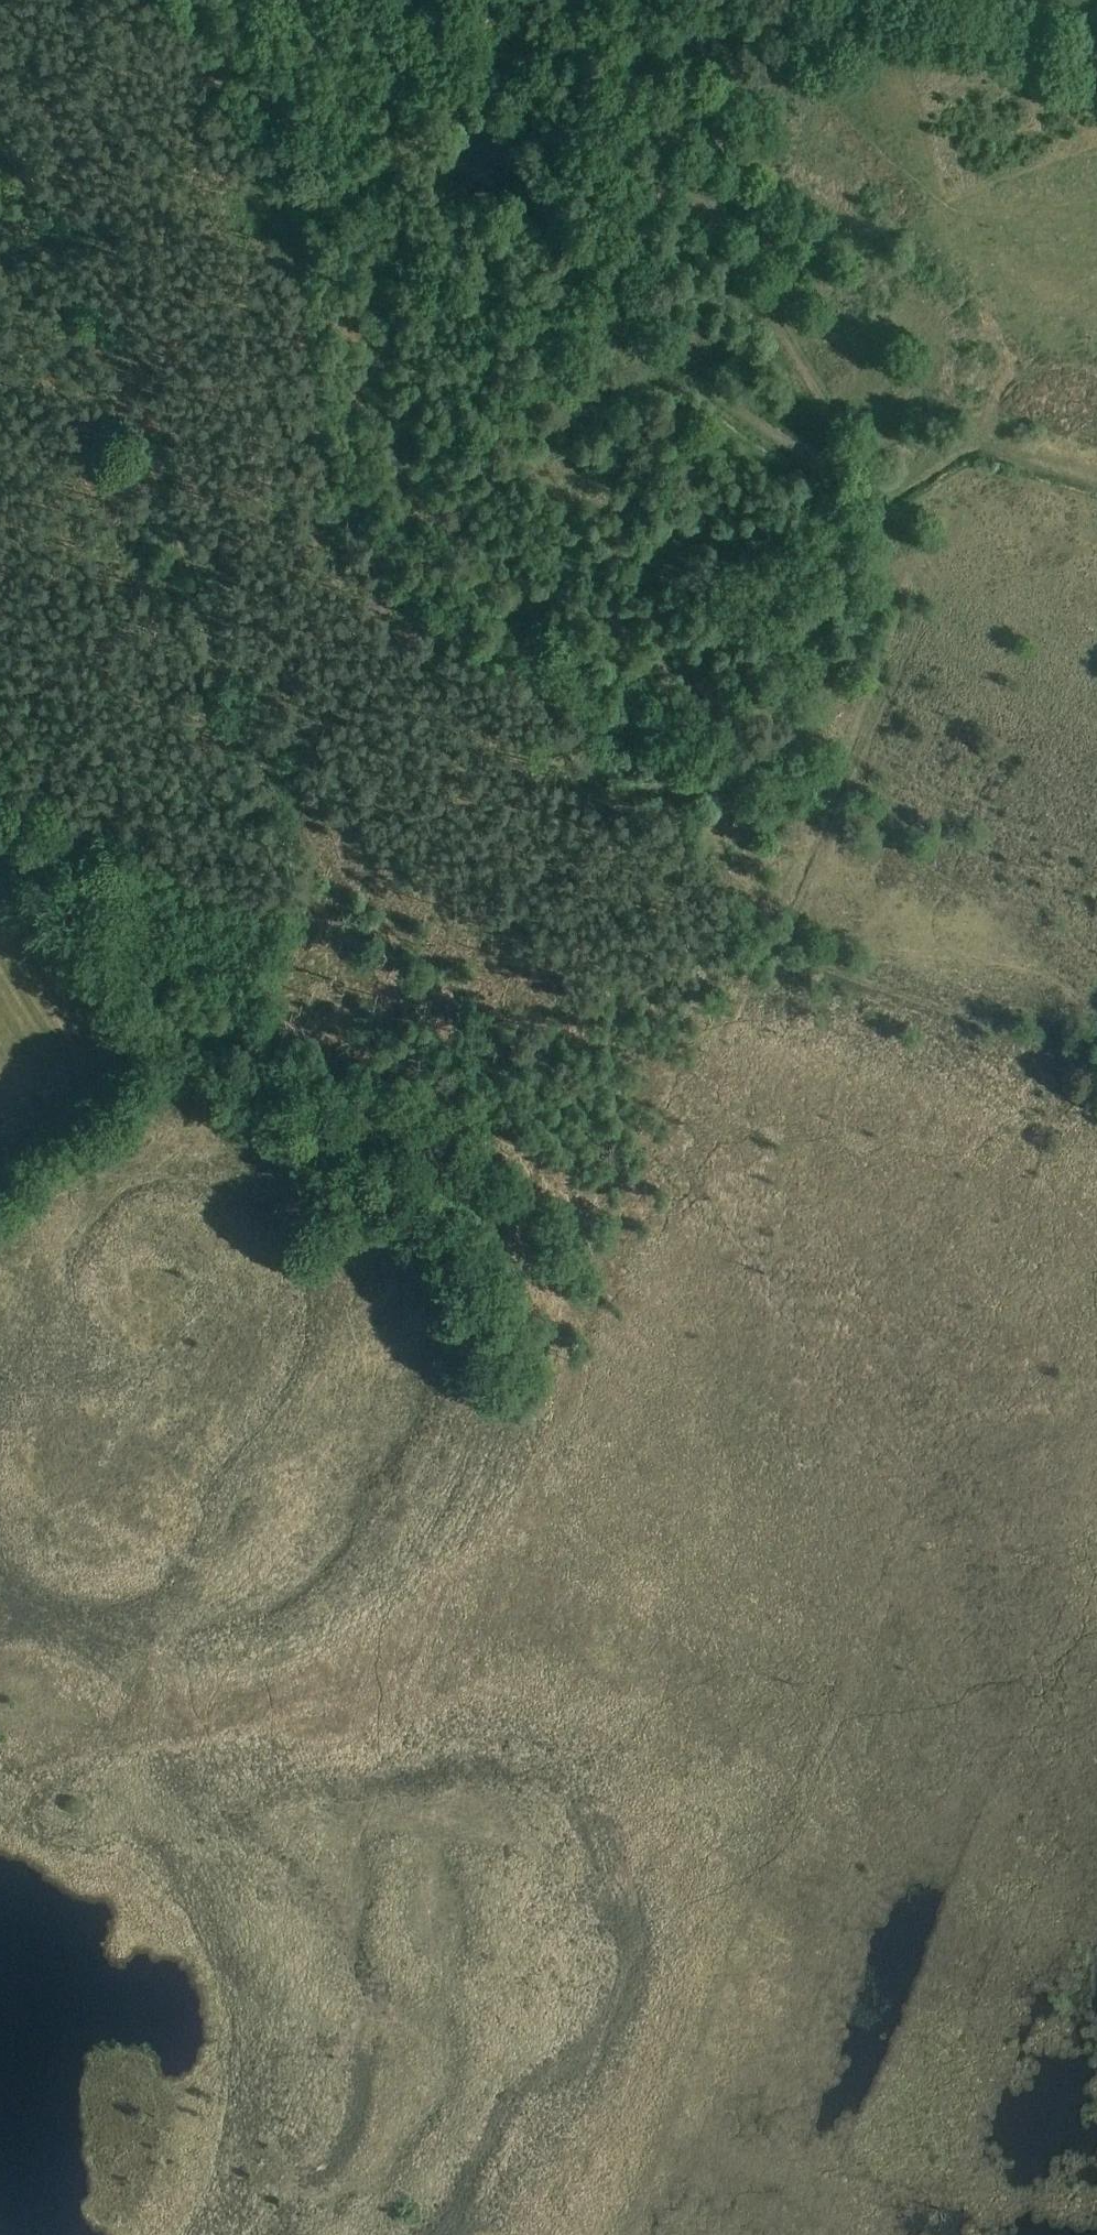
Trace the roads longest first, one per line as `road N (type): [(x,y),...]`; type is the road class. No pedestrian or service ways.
road 1 (track): [(0,94),(278,744),(302,820),(305,867),(296,930),(242,1016),(160,1100),(0,1217)]
road 2 (tertiary): [(1096,57),(912,0)]

